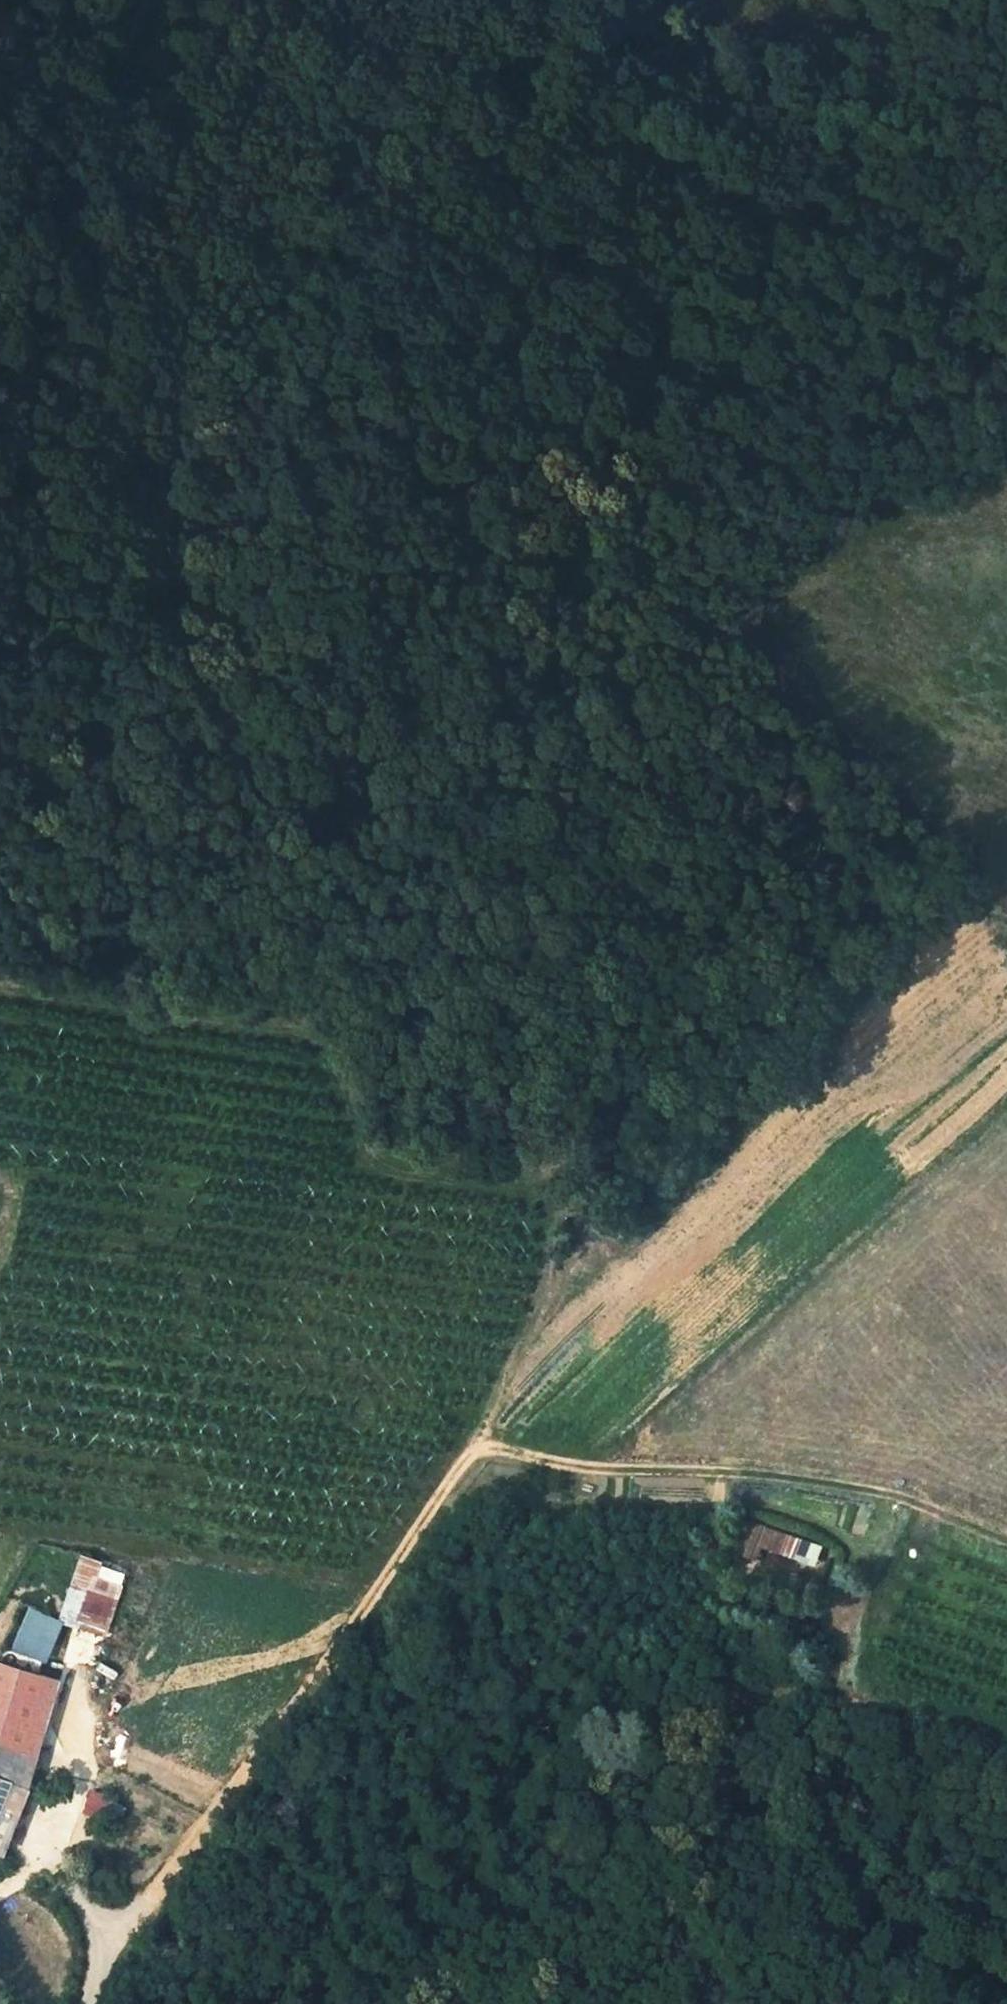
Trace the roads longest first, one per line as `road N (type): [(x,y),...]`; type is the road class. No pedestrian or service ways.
road 1 (track): [(94,1959),(487,1449),(557,1470),(797,1472),(1006,1528)]
road 2 (unclassified): [(67,1797),(64,1863),(94,1959),(81,2003)]

